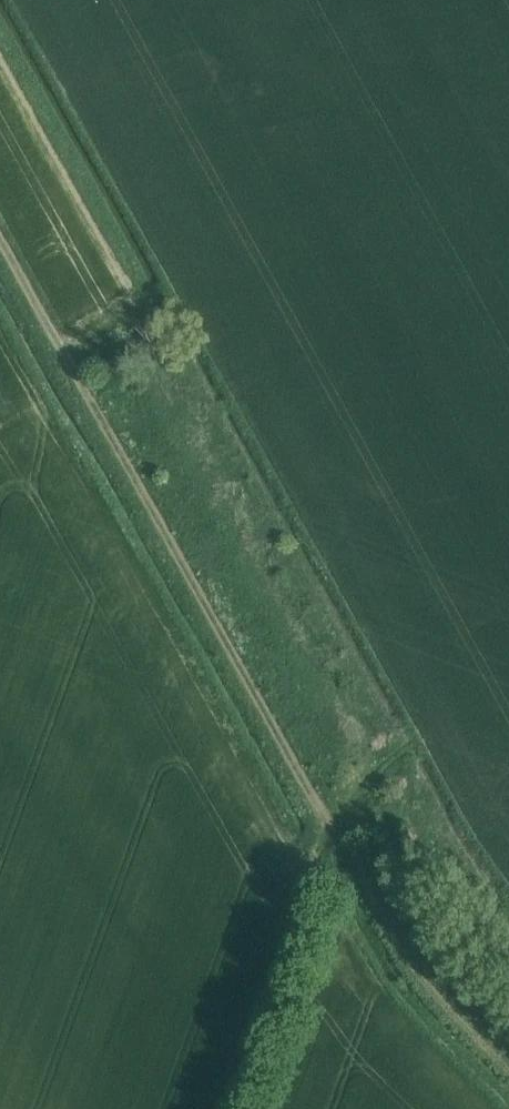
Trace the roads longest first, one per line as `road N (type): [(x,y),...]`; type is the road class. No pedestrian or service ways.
road 1 (track): [(64,368),(317,822)]
road 2 (track): [(344,877),(408,970),(508,1068)]
road 3 (track): [(317,822),(431,731)]
road 4 (track): [(0,253),(64,368)]
road 5 (track): [(64,368),(170,293)]

